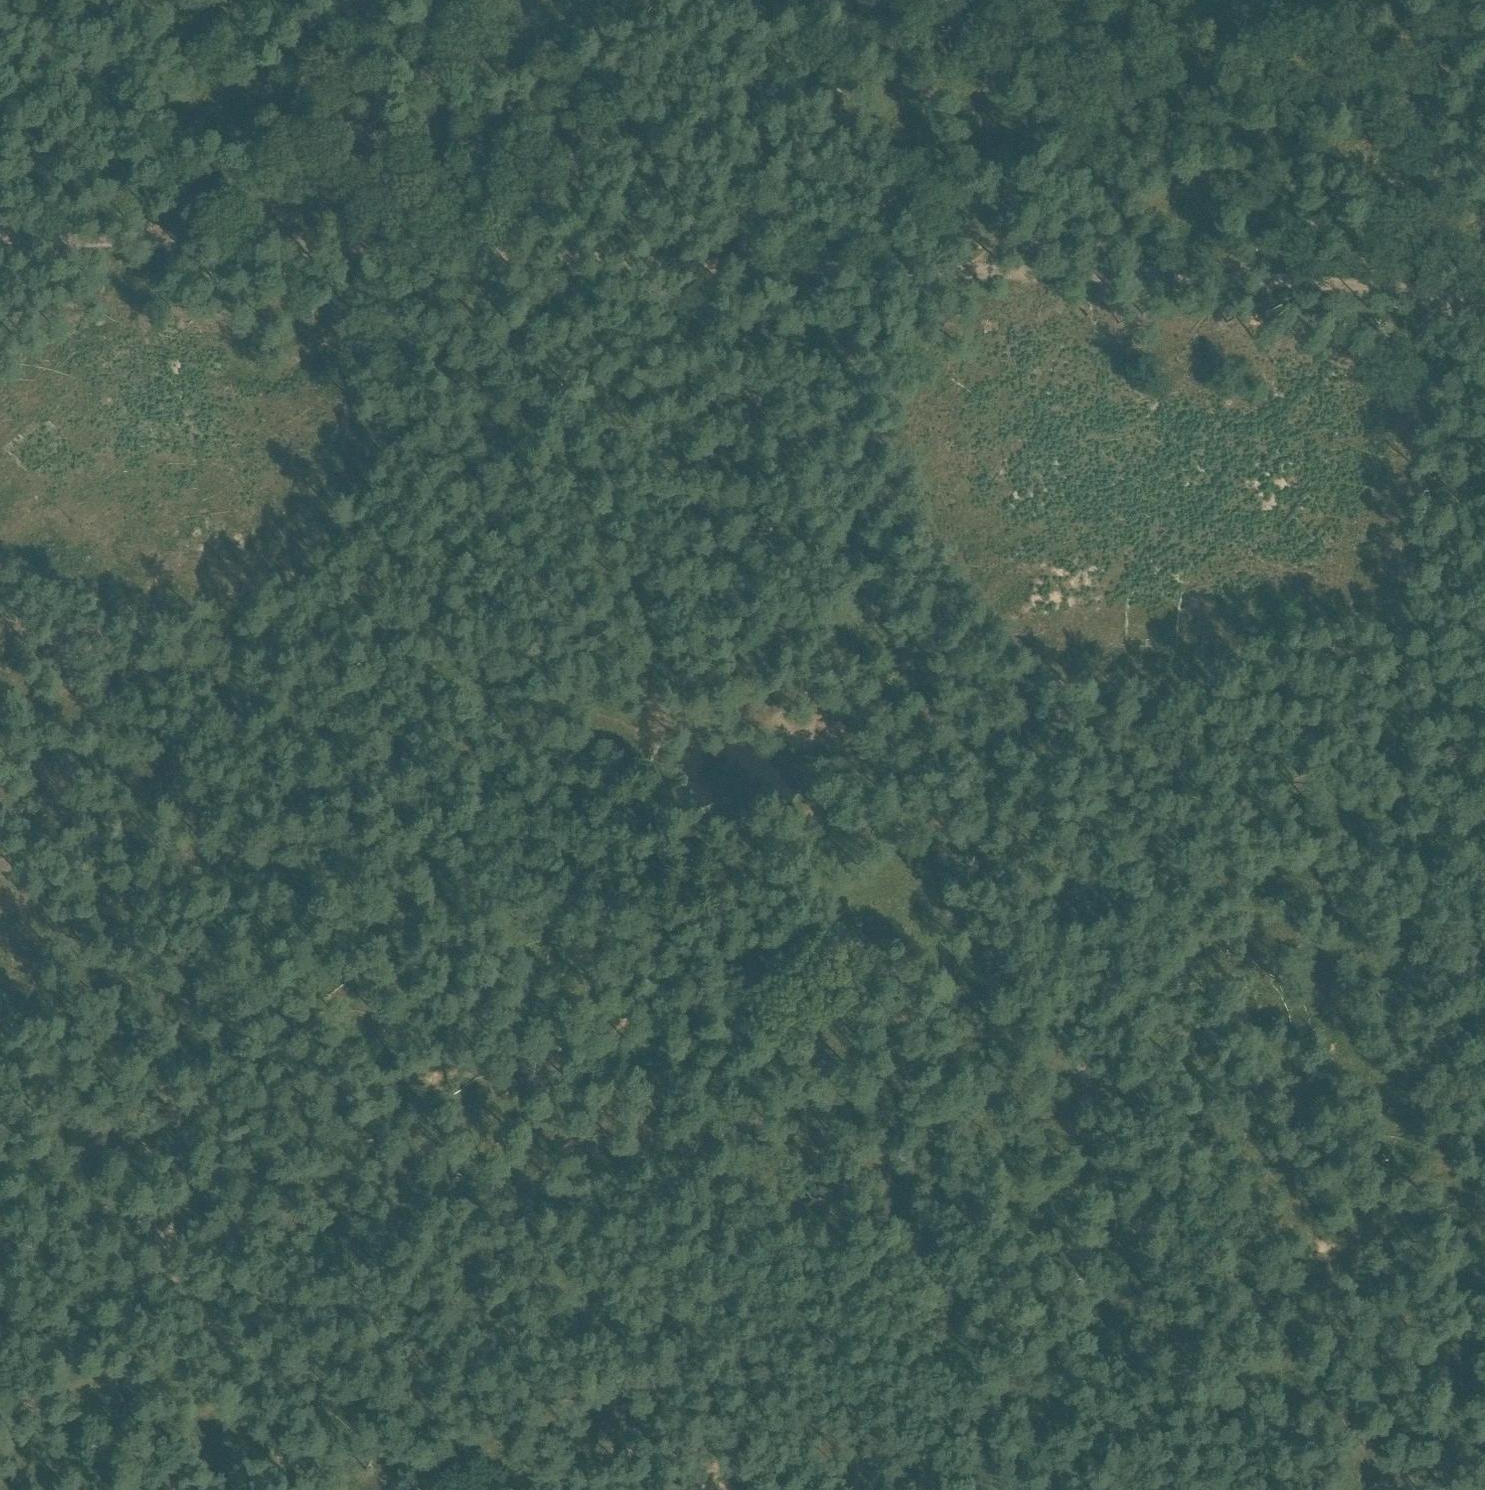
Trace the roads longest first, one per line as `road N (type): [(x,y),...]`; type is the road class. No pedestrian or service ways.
road 1 (track): [(1484,294),(0,242)]

